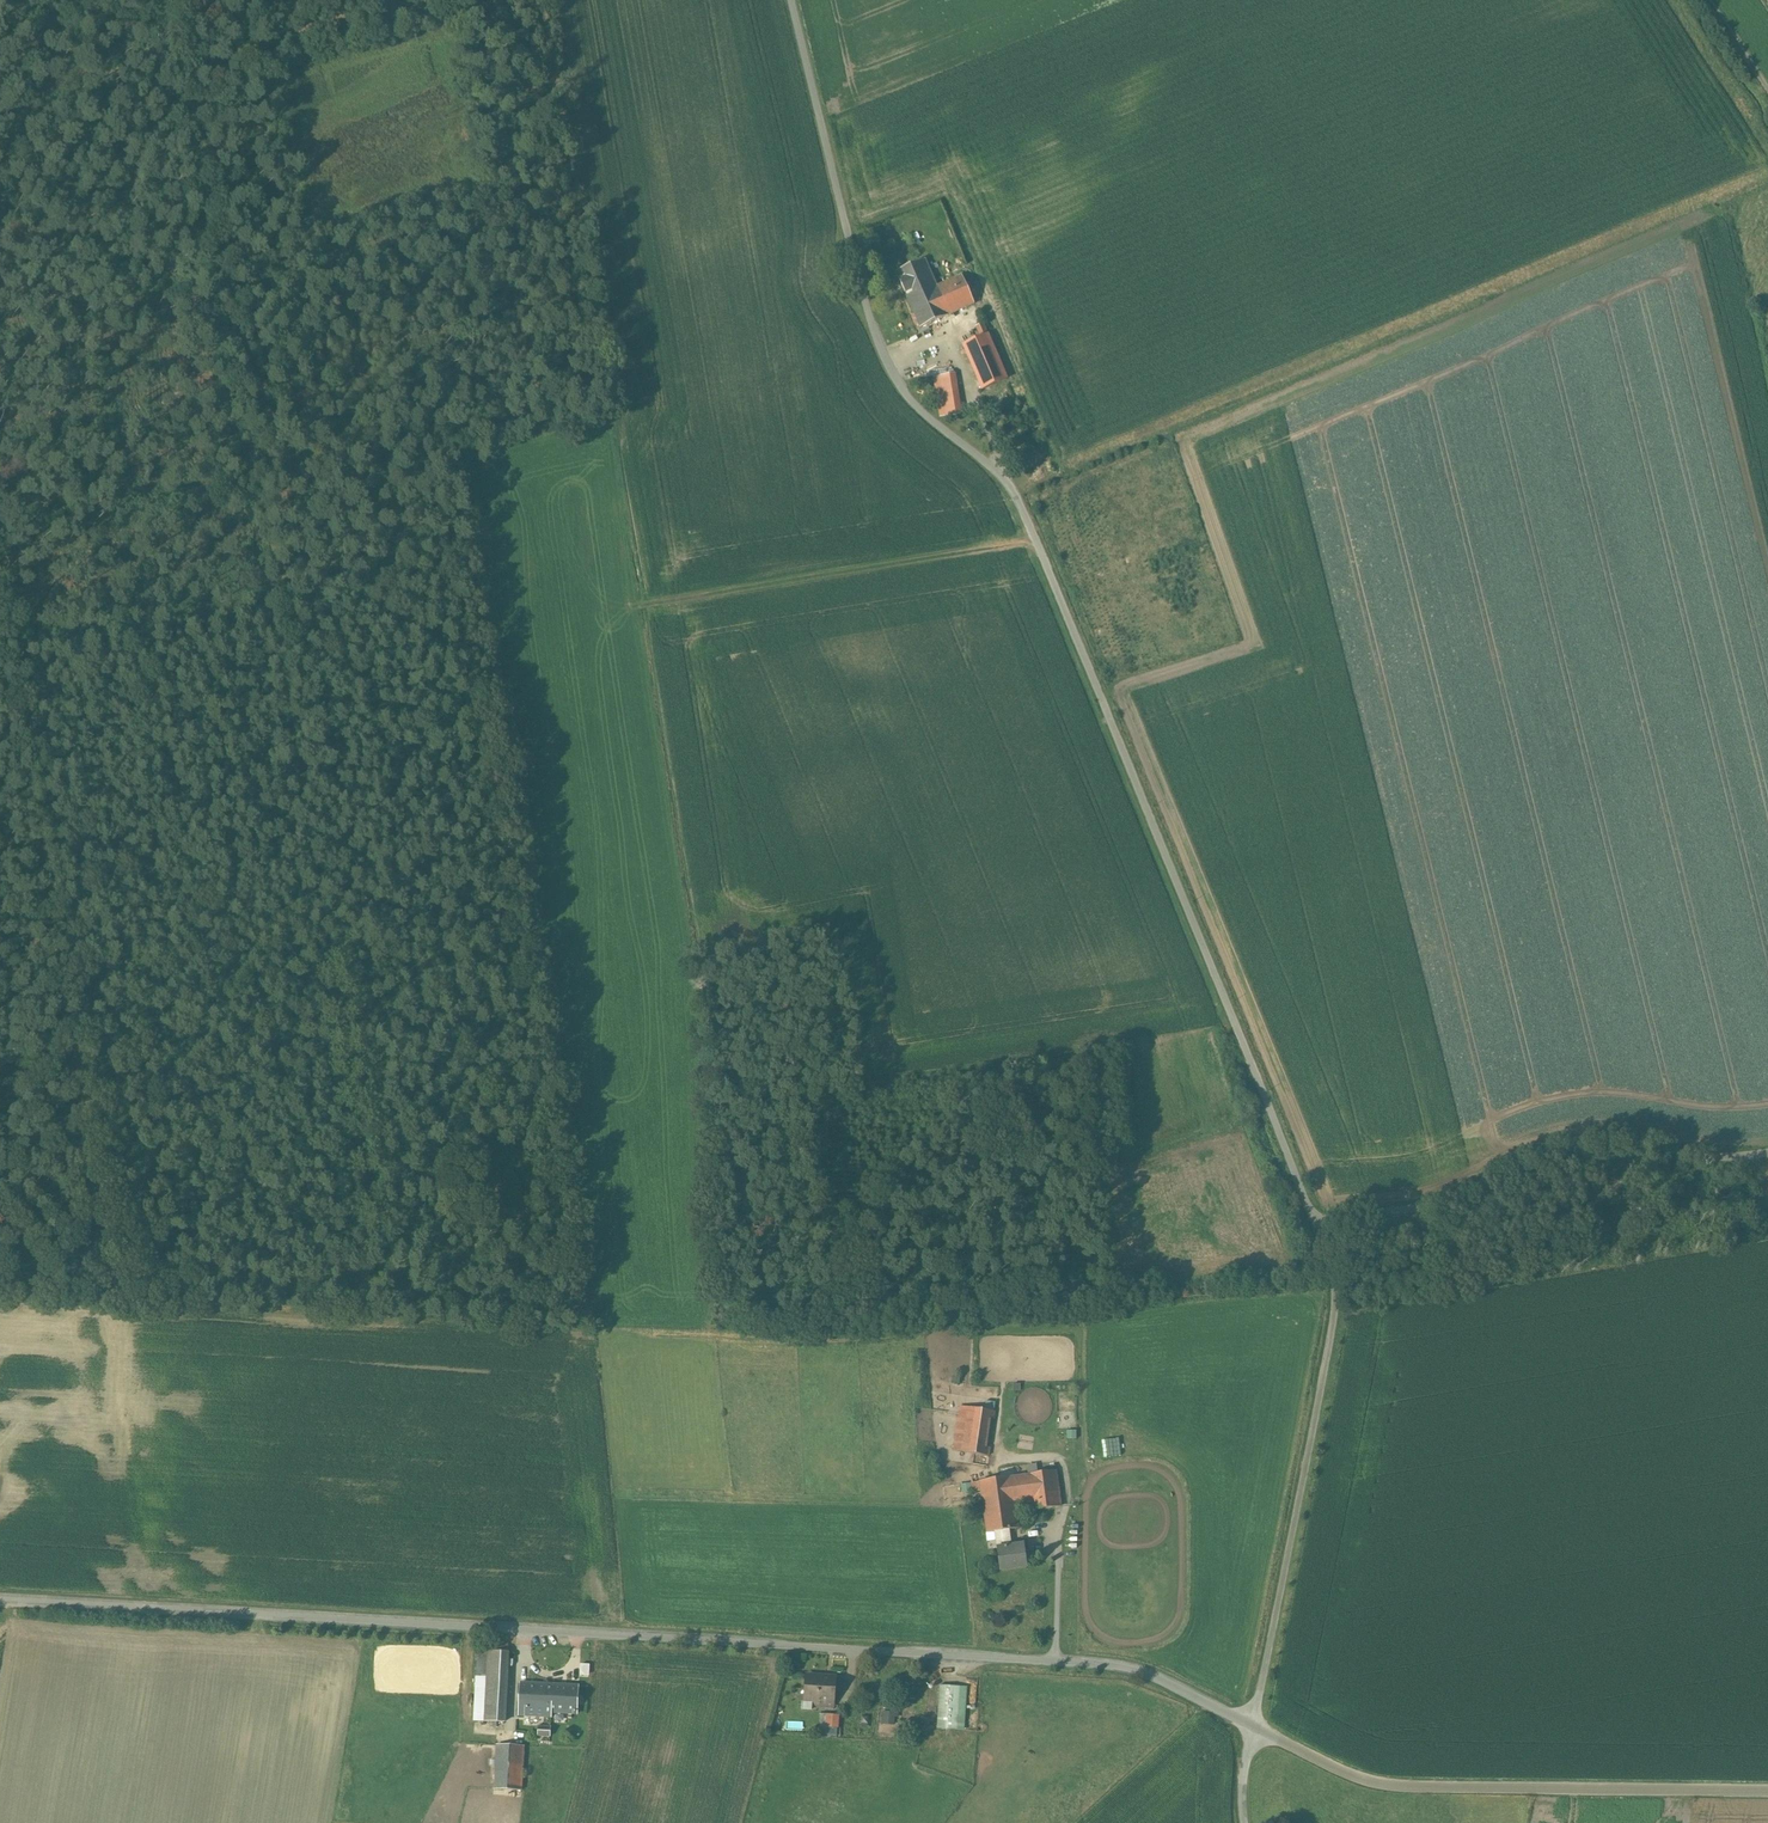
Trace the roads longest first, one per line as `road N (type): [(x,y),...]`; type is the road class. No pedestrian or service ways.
road 1 (unclassified): [(1318,1224),(1012,489),(913,404),(889,366),(842,212),(793,0)]
road 2 (tertiary): [(0,1601),(1100,1665),(1159,1680),(1255,1728)]
road 3 (tertiary): [(1255,1728),(1348,1773),(1401,1786),(1767,1790)]
road 4 (unclassified): [(1255,1728),(1335,1314),(1335,1274),(1318,1224)]
road 5 (unclassified): [(1318,1224),(1452,1195),(1529,1155),(1589,1137),(1695,1154),(1767,1152)]
road 6 (track): [(1035,540),(633,606)]
road 7 (track): [(998,1456),(988,1471),(919,1502),(612,1494)]

